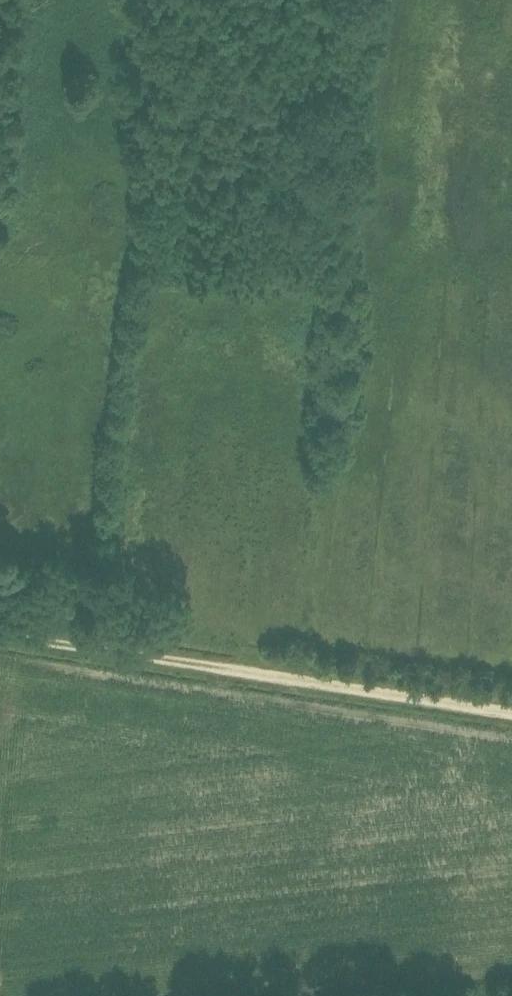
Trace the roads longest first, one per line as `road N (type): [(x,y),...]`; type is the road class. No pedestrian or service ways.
road 1 (track): [(511,716),(0,635)]

